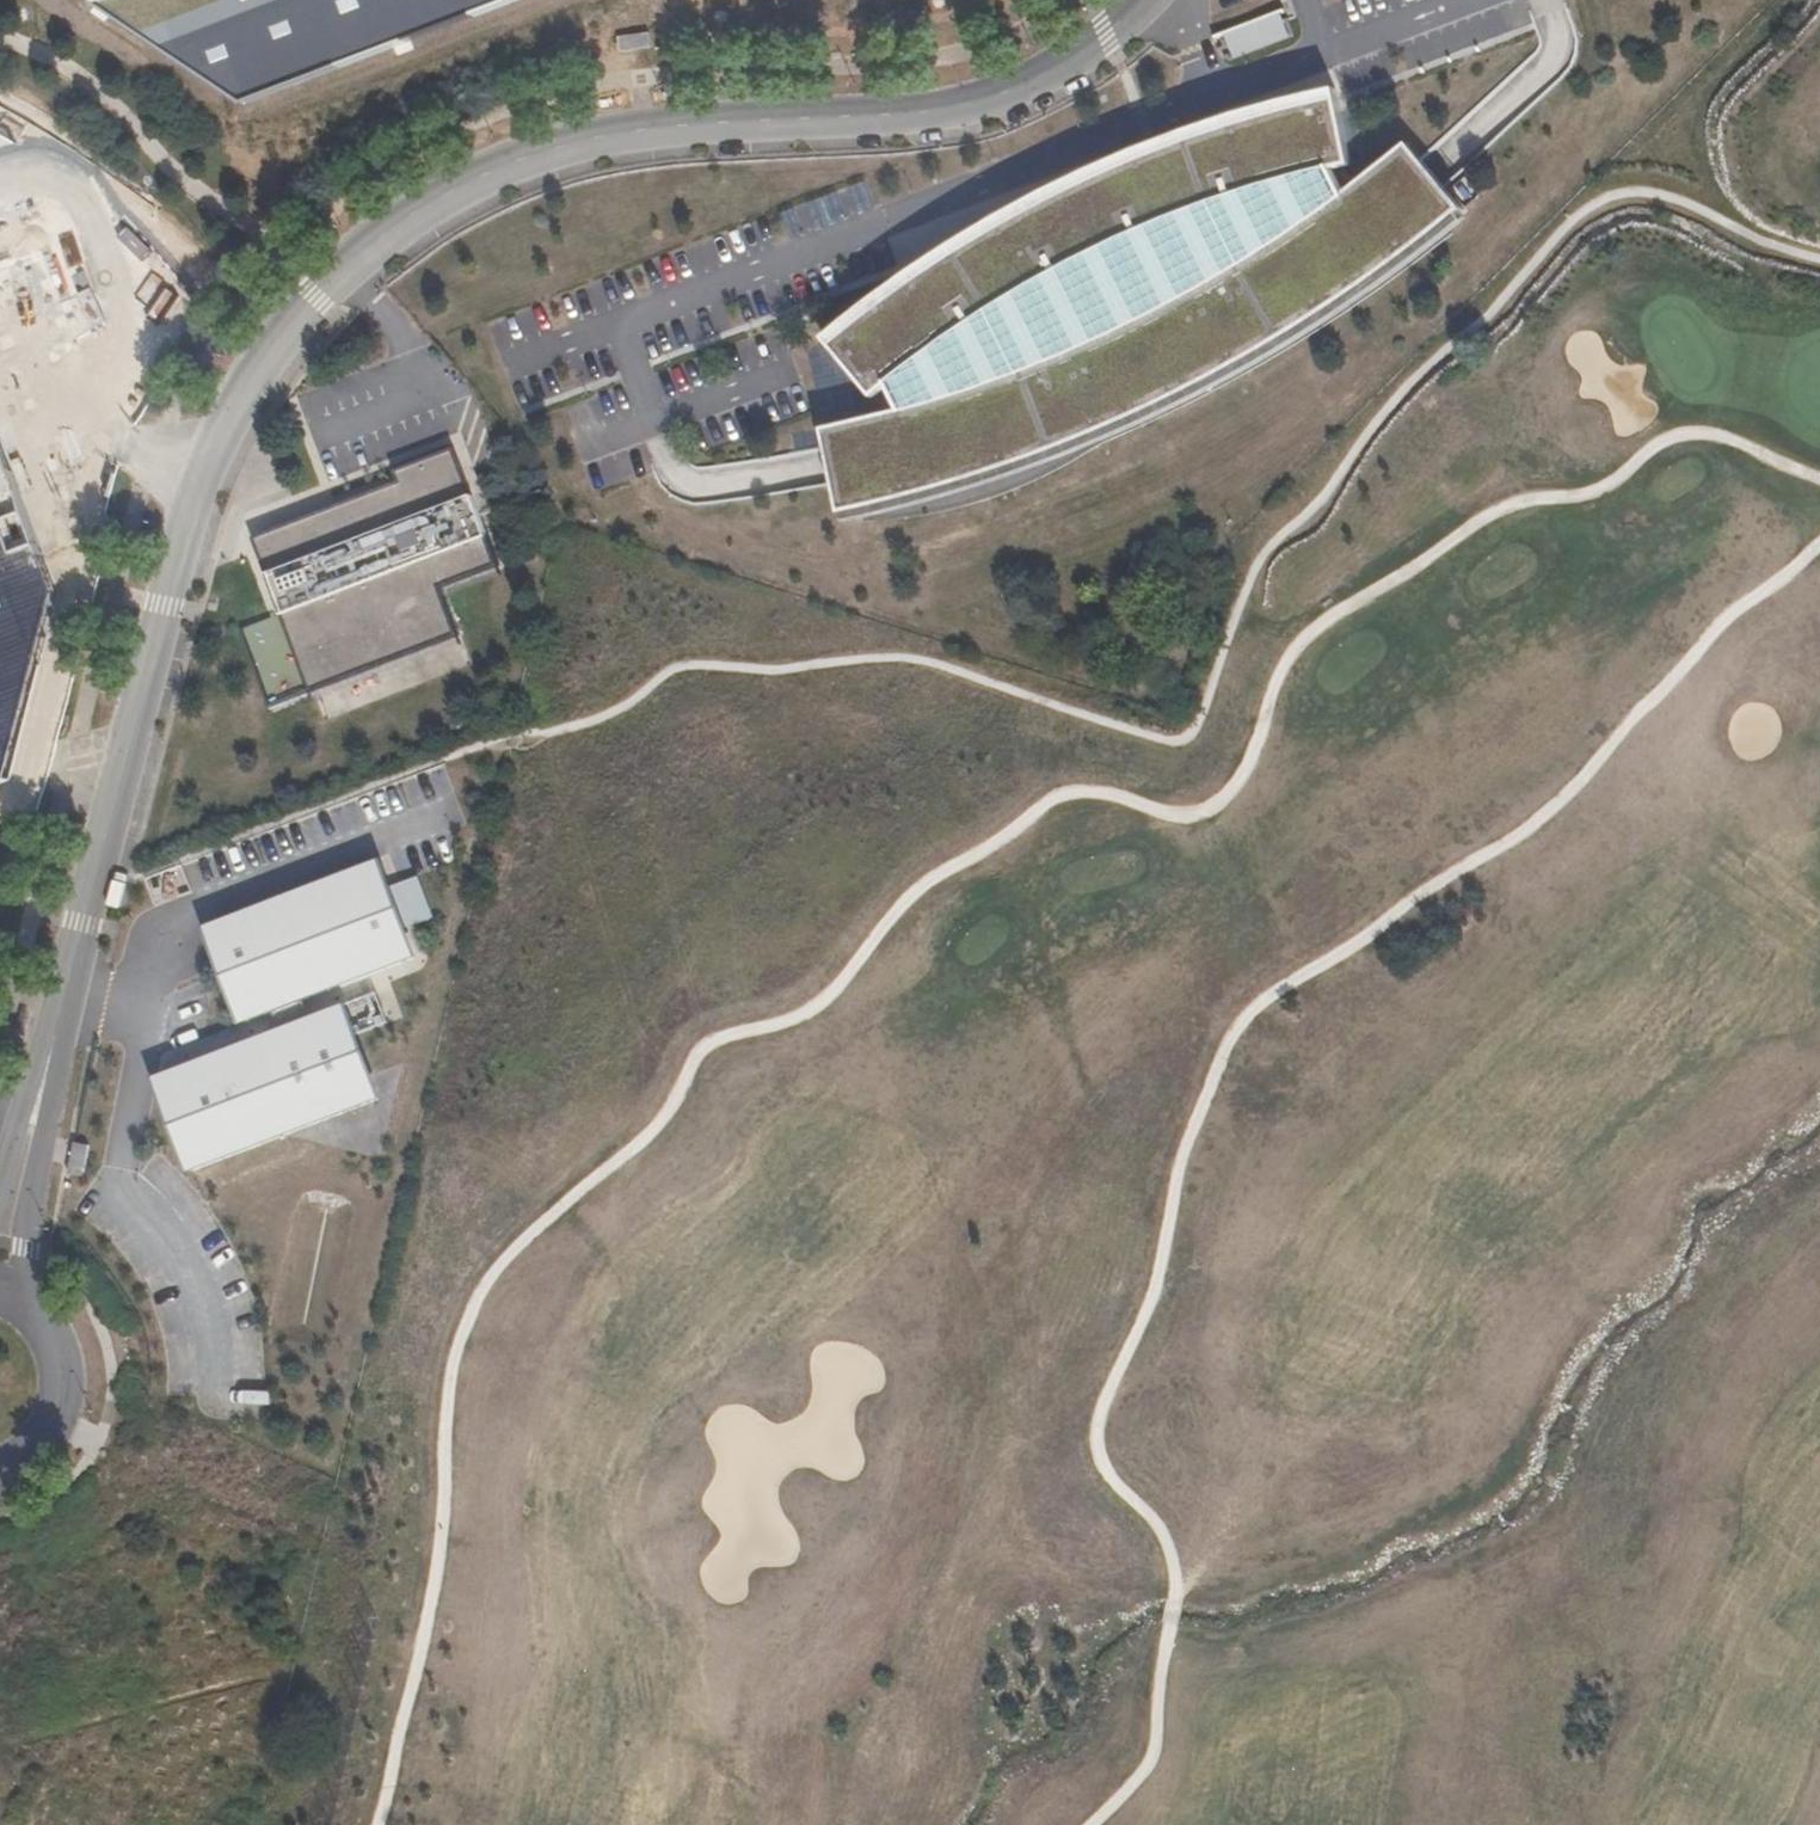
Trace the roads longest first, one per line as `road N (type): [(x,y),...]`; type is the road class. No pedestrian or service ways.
road 1 (unclassified): [(0,1255),(186,527),(268,354),(342,270),(400,221),(540,153),(655,128),(956,107),(1035,82),(1108,35),(1142,0)]
road 2 (unclassified): [(0,1471),(37,1446),(60,1387),(41,1325),(0,1295)]

